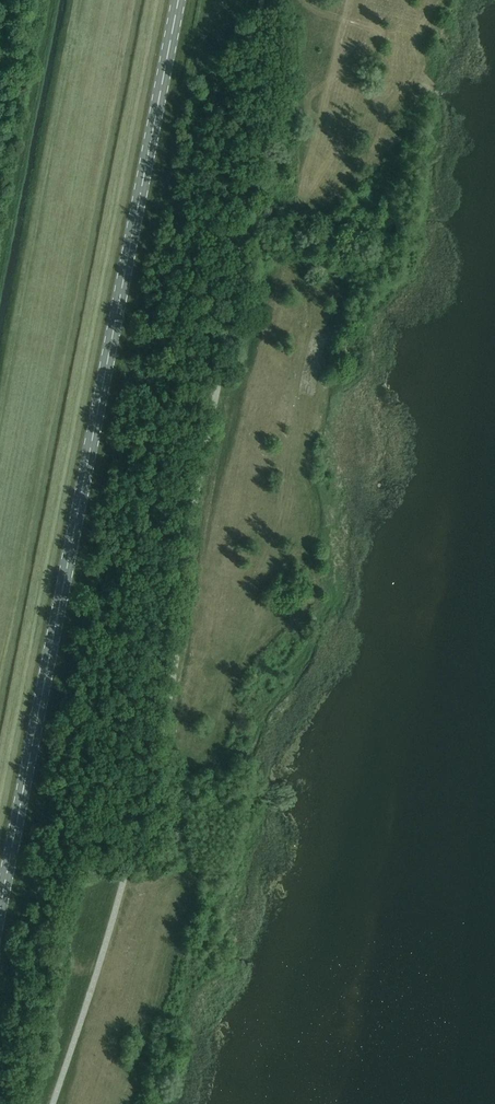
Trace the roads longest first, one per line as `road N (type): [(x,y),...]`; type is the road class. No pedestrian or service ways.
road 1 (primary): [(0,905),(178,0)]
road 2 (track): [(0,263),(51,0)]

